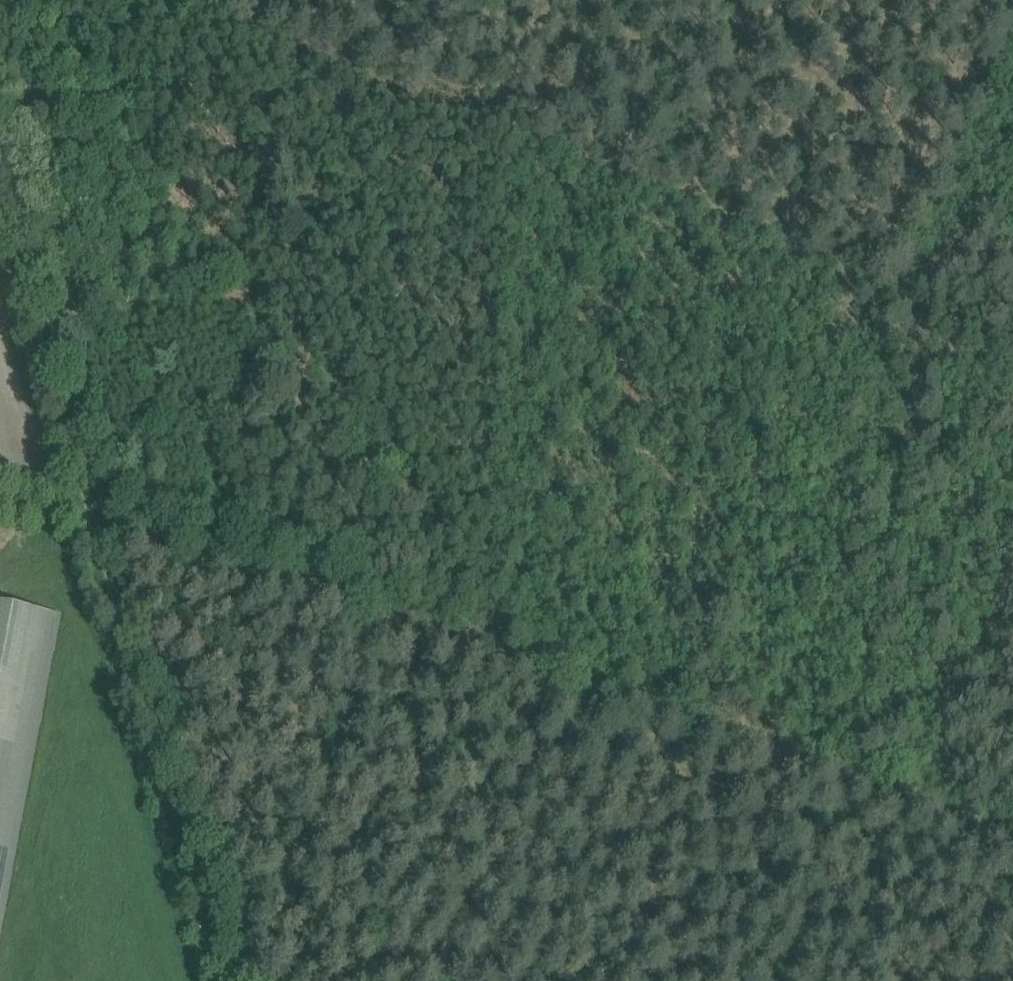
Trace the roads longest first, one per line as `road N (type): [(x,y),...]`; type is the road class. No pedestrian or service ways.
road 1 (track): [(1012,832),(91,505)]
road 2 (track): [(238,980),(91,505)]
road 3 (track): [(0,231),(87,491)]

